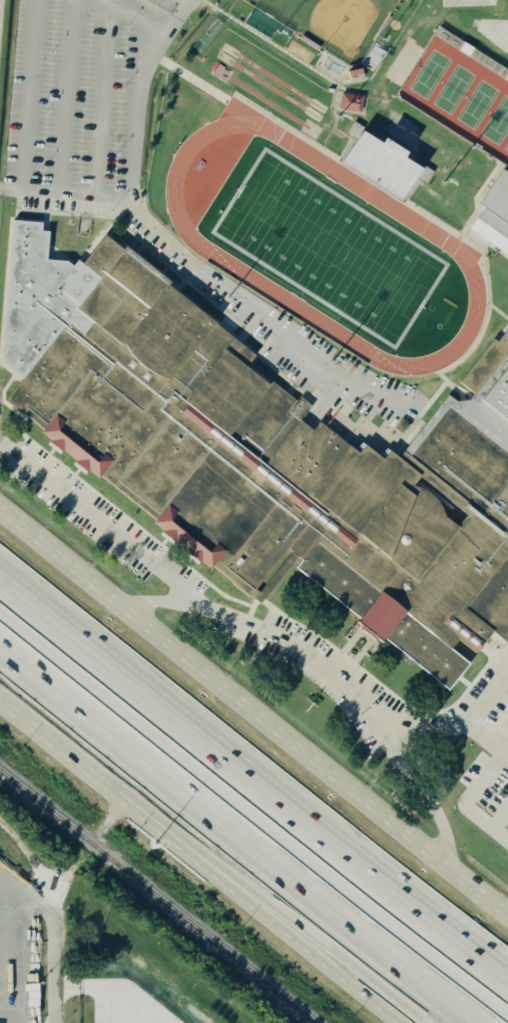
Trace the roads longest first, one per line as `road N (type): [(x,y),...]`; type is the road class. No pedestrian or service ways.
road 1 (primary): [(507,914),(0,507)]
road 2 (motorway): [(507,986),(0,585)]
road 3 (motorway): [(0,638),(487,1022)]
road 4 (motorway): [(203,866),(422,1022)]
road 5 (primary): [(203,866),(397,1022)]
road 6 (primary): [(0,702),(124,802)]

